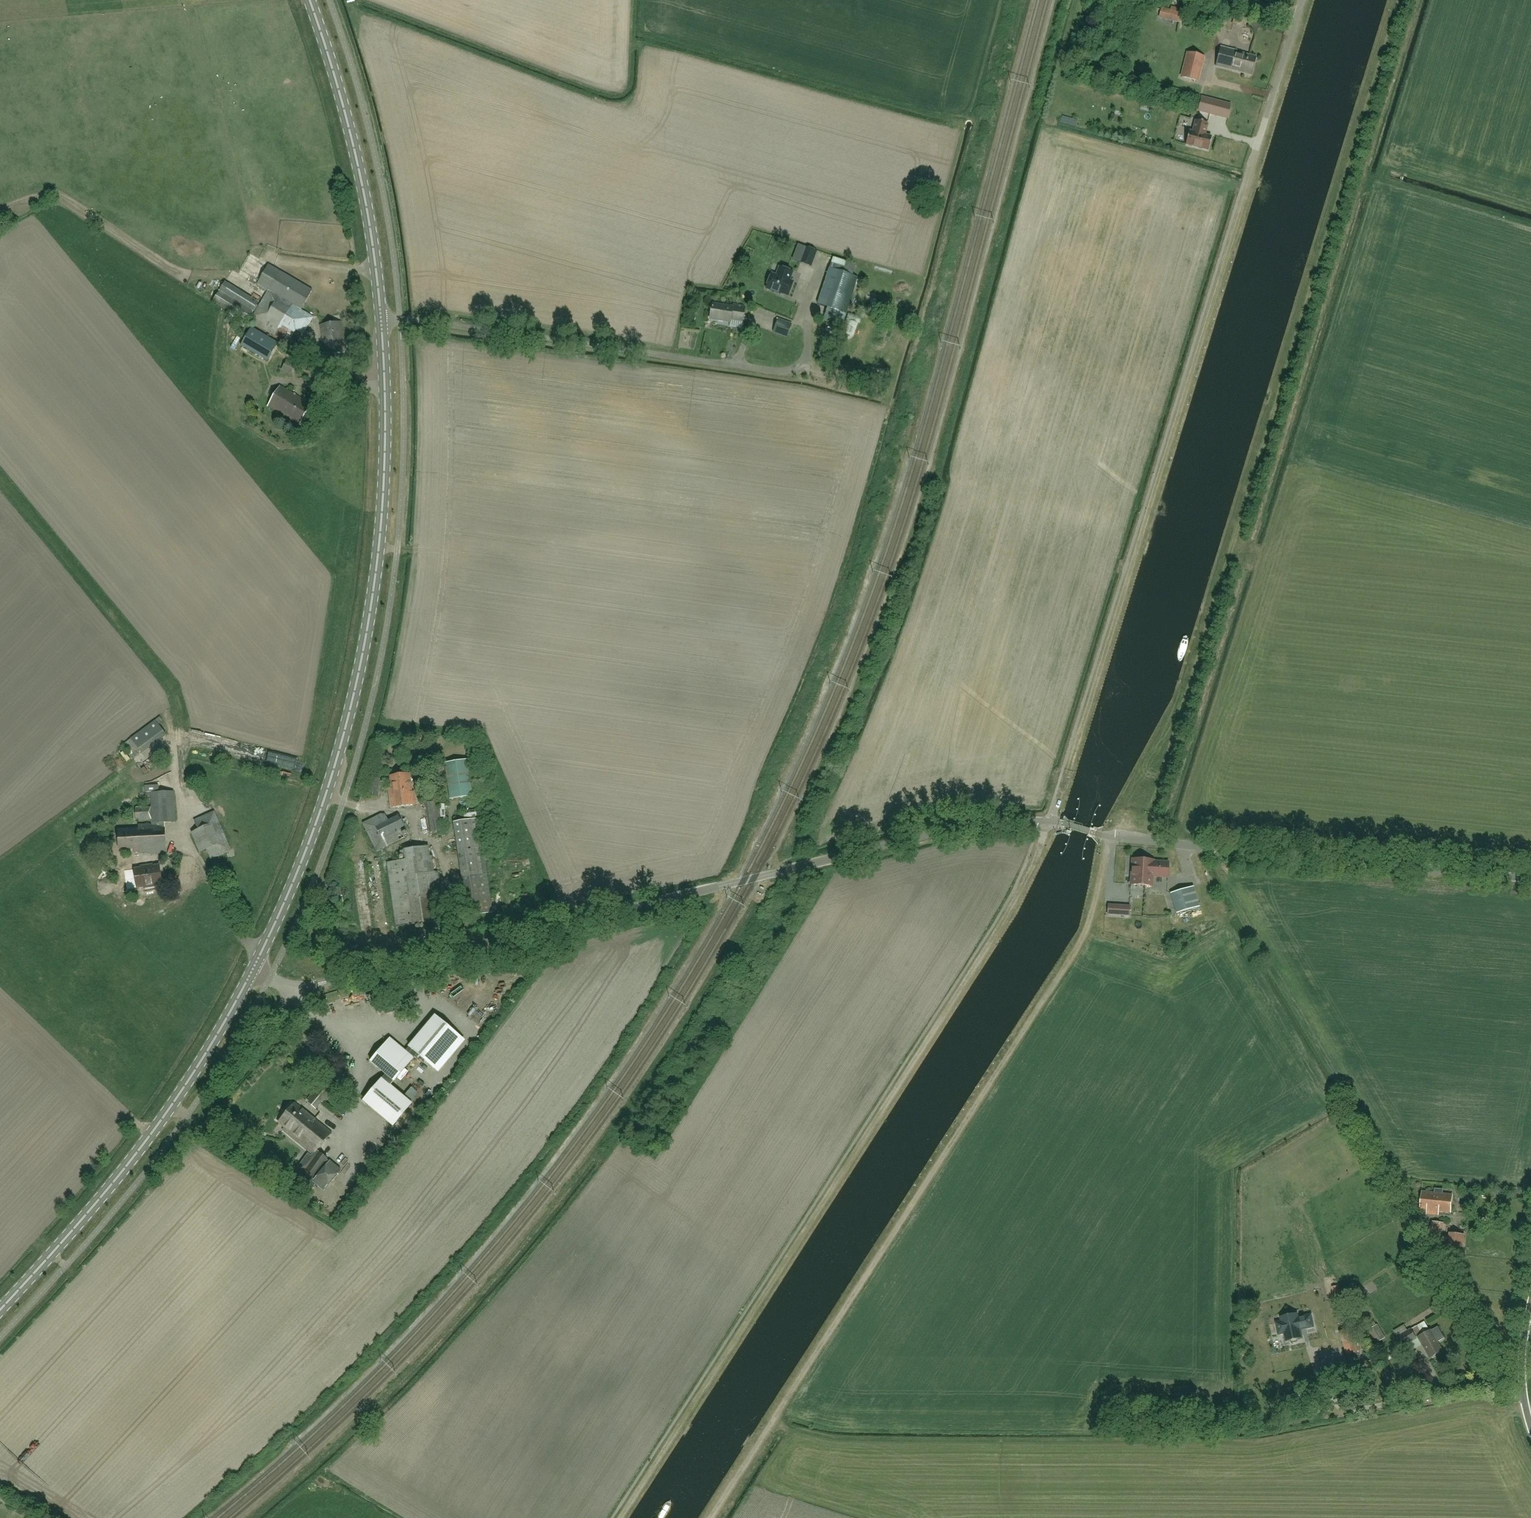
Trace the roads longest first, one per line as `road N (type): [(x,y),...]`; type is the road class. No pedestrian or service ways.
road 1 (track): [(625,1517),(1011,908),(1051,823)]
road 2 (unclassified): [(252,970),(280,984),(322,982),(926,836),(1043,823)]
road 3 (track): [(1108,836),(1097,896),(1074,952),(709,1517)]
road 4 (track): [(1258,148),(1051,823)]
road 5 (secondary): [(252,970),(321,809),(362,657),(384,470),(381,318)]
road 6 (unclassified): [(807,306),(807,352),(795,370),(777,371),(381,318)]
road 7 (unclassified): [(1530,878),(1090,831)]
road 8 (secondary): [(0,1309),(166,1114),(252,970)]
road 9 (secondary): [(381,318),(353,131),(312,0)]
road 10 (unclassified): [(1258,148),(1303,0)]
road 11 (unclassified): [(1530,1425),(1522,1370),(1530,1303)]

